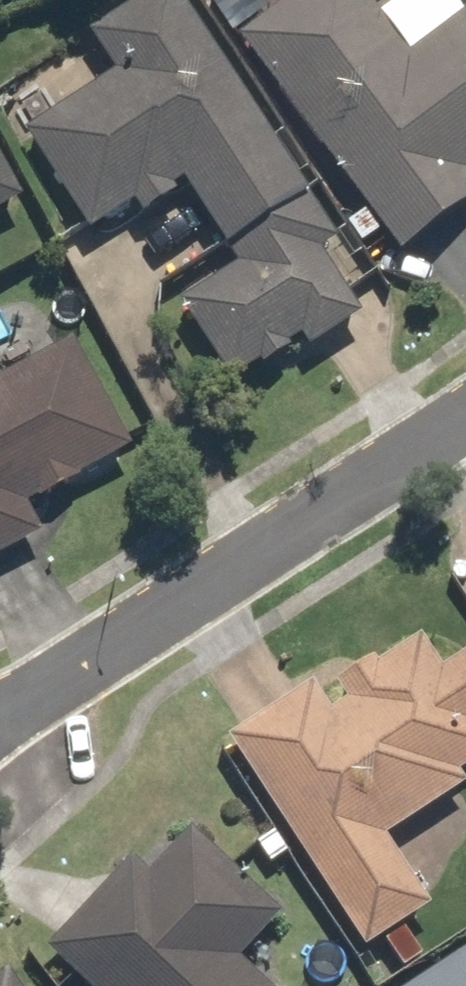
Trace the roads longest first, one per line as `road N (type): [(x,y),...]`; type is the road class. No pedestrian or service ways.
road 1 (residential): [(0,717),(465,412)]

